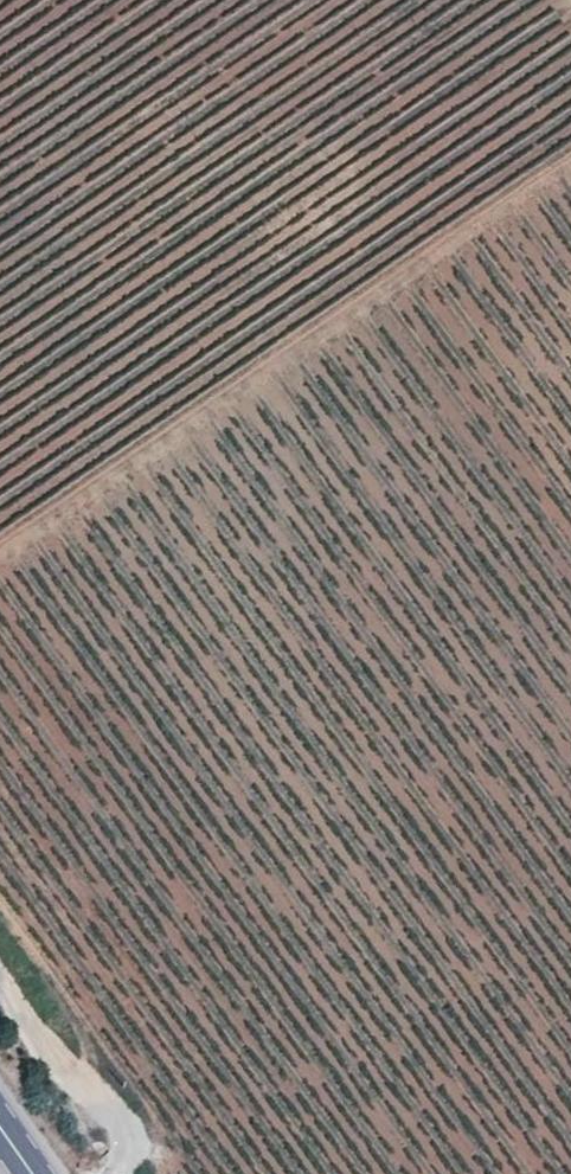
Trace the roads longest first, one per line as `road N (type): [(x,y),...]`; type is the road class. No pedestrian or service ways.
road 1 (track): [(0,986),(14,1012),(126,1135),(115,1173)]

